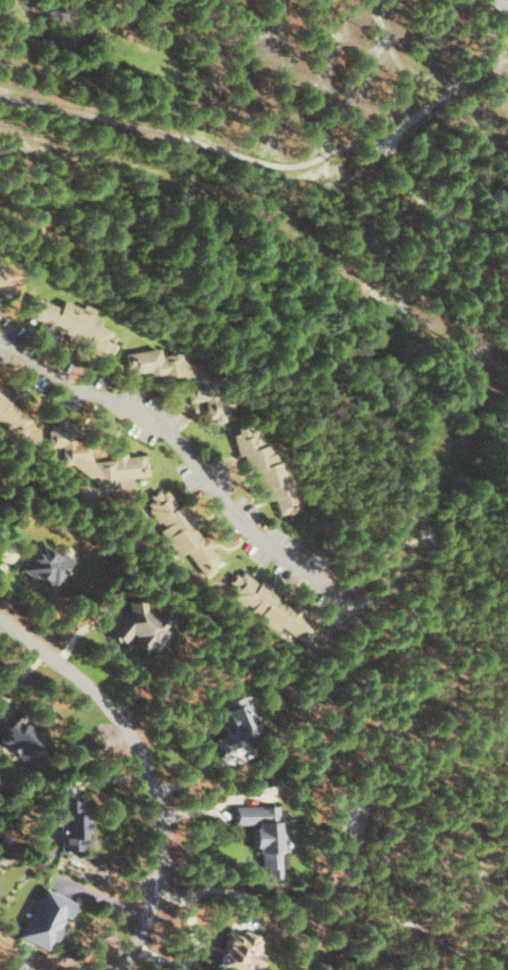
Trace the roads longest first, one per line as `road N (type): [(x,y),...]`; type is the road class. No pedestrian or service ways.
road 1 (residential): [(0,616),(102,693),(146,753),(162,821),(147,900),(115,969)]
road 2 (residential): [(0,340),(71,389),(146,421),(243,529),(337,596)]

